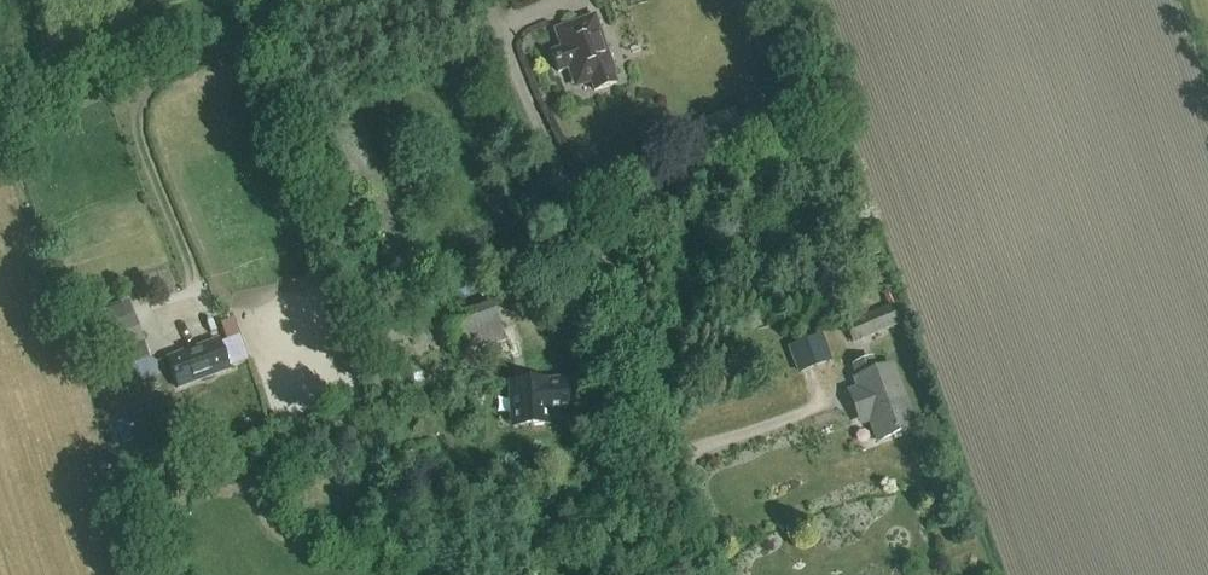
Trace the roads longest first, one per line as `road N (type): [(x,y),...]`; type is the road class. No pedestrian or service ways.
road 1 (track): [(715,574),(531,68),(473,0)]

